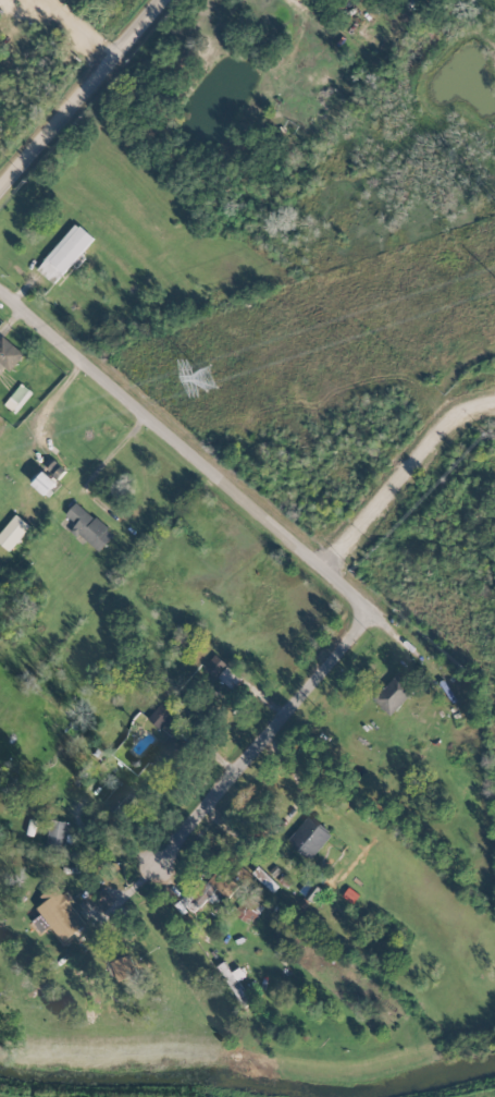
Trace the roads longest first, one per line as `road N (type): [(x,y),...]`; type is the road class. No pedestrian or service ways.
road 1 (residential): [(0,298),(368,614)]
road 2 (residential): [(368,614),(272,735),(135,883)]
road 3 (residential): [(242,1045),(135,883),(0,847)]
road 4 (tertiary): [(0,192),(167,0)]

